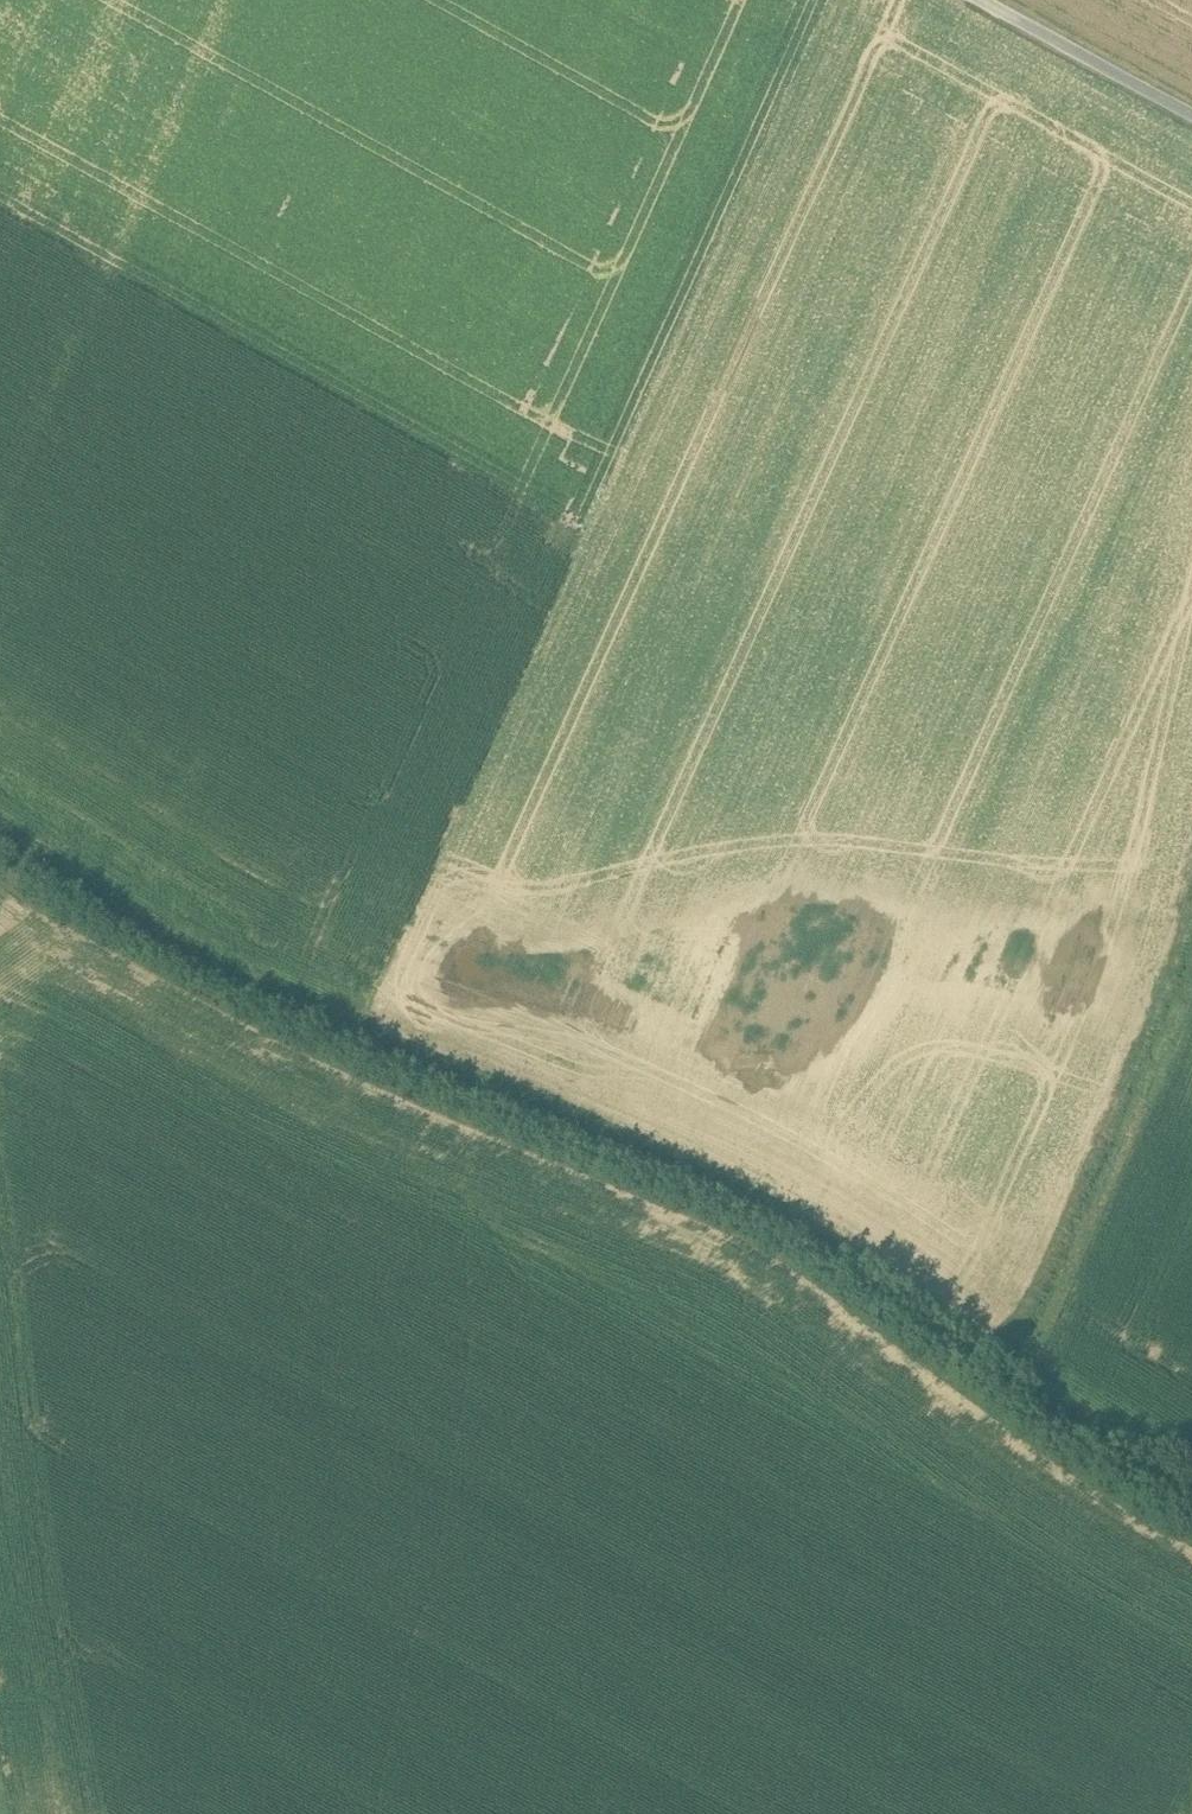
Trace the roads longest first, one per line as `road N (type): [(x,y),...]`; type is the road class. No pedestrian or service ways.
road 1 (track): [(1191,112),(988,0)]

